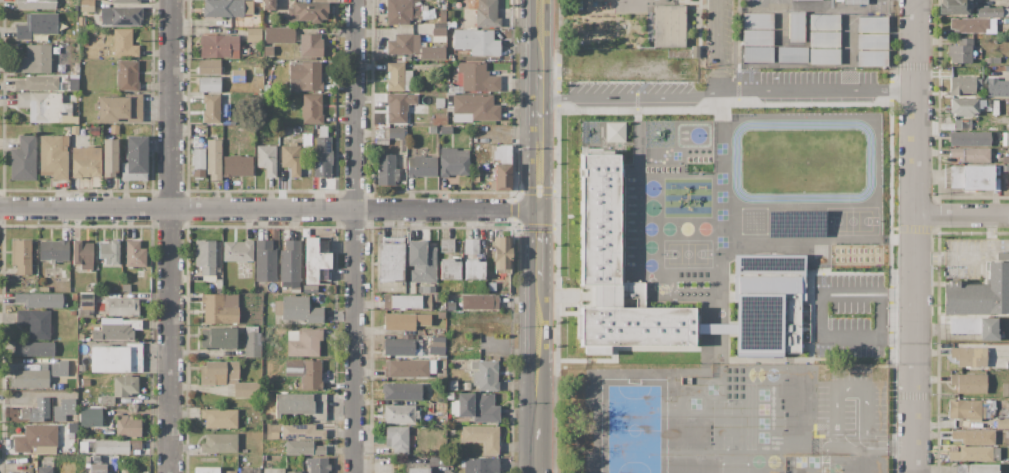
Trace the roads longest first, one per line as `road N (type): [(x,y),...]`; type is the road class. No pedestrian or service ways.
road 1 (residential): [(0,208),(538,210)]
road 2 (residential): [(171,0),(168,472)]
road 3 (residential): [(915,0),(914,472)]
road 4 (residential): [(354,0),(355,472)]
road 5 (secondary): [(538,281),(537,416)]

